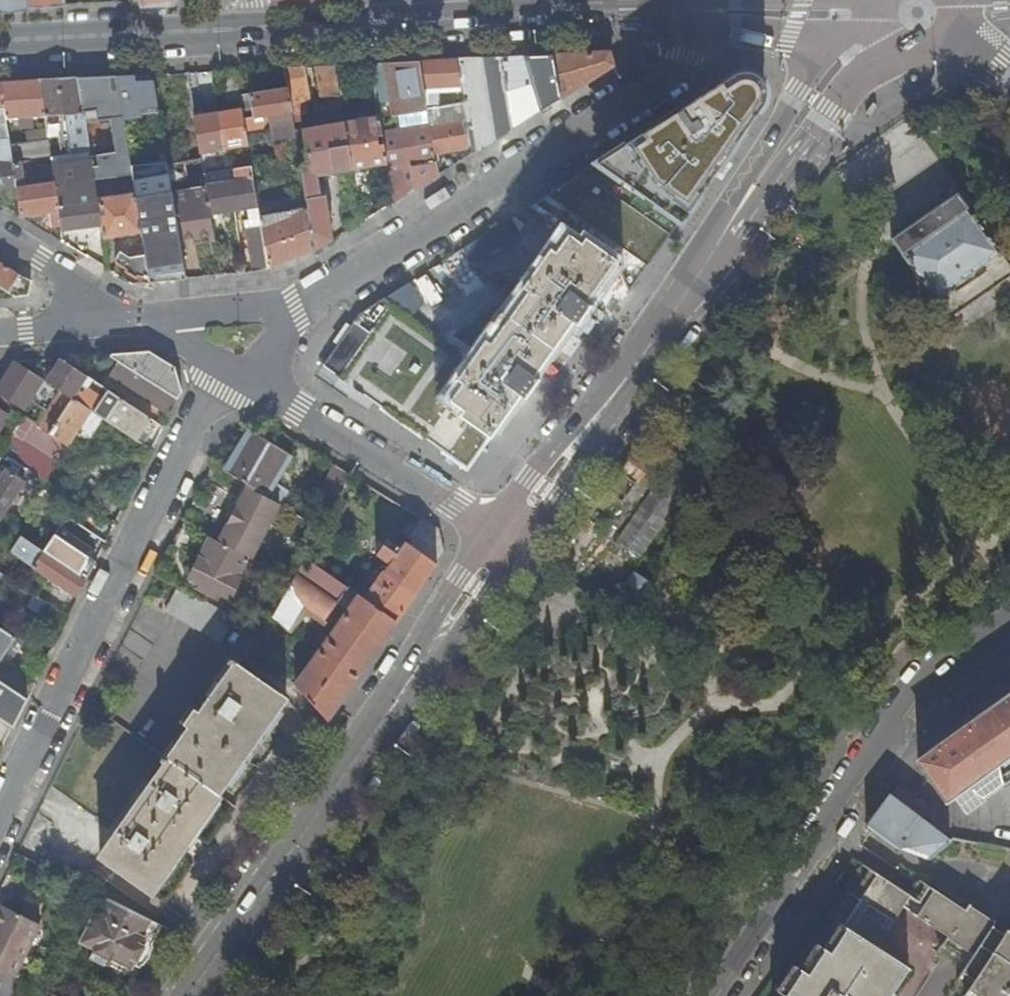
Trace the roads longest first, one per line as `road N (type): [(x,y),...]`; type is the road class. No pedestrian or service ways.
road 1 (secondary): [(876,39),(829,76),(682,298),(184,995)]
road 2 (residential): [(227,371),(766,8)]
road 3 (secondary): [(258,30),(766,8)]
road 4 (residential): [(0,814),(227,371)]
road 5 (residential): [(711,995),(876,751),(940,677),(1009,623)]
road 6 (secondary): [(0,47),(258,30)]
road 7 (residential): [(0,332),(71,314),(40,259),(0,235)]

